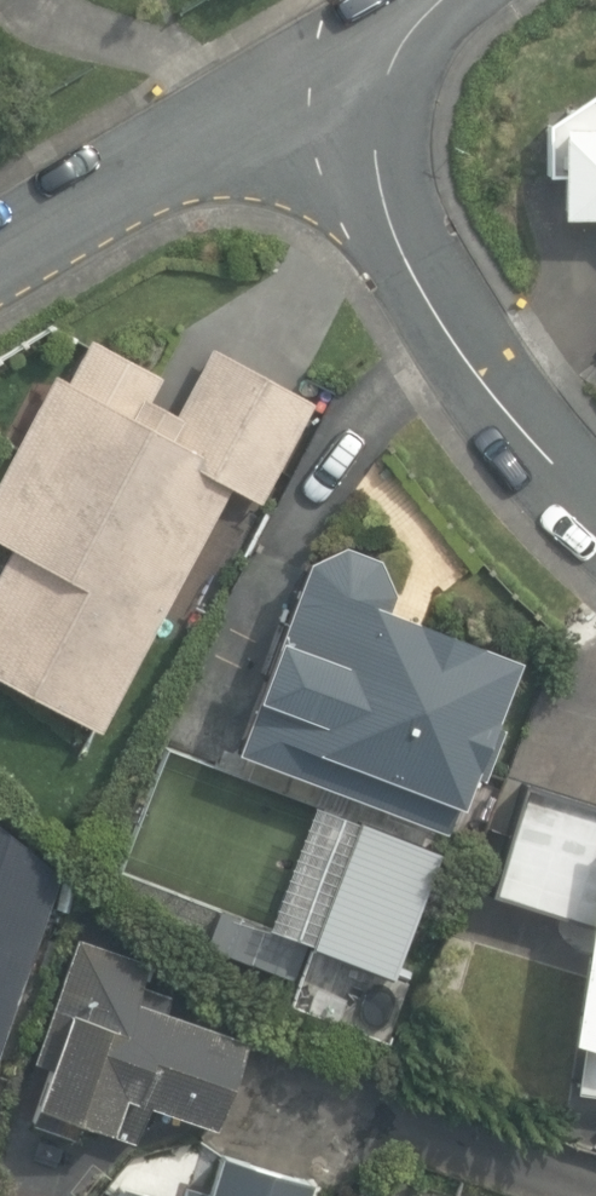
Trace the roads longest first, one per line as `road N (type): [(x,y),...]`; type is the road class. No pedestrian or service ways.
road 1 (residential): [(595,484),(478,337),(313,86)]
road 2 (residential): [(0,266),(313,86)]
road 3 (residential): [(313,86),(418,0)]

